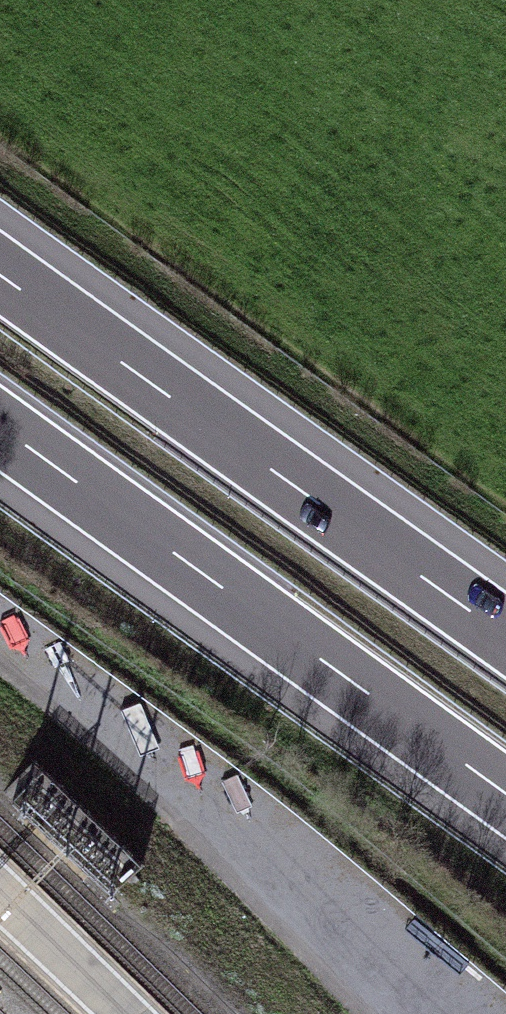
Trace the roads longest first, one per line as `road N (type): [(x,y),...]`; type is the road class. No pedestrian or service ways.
road 1 (motorway): [(0,429),(505,800)]
road 2 (motorway): [(505,637),(0,273)]

